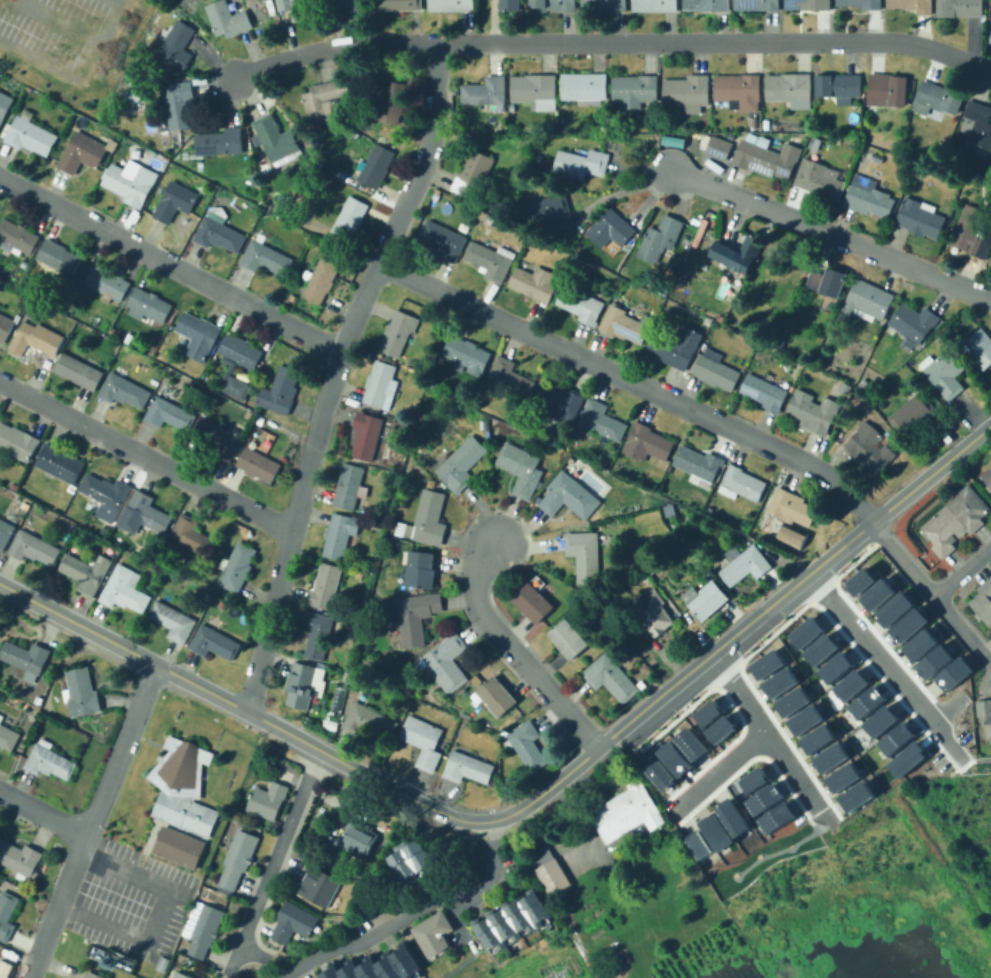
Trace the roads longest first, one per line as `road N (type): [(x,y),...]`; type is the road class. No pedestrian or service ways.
road 1 (residential): [(990,72),(928,46),(878,40),(433,40),(317,49),(233,76)]
road 2 (residential): [(433,40),(433,120),(422,170),(327,383),(249,713)]
road 3 (residential): [(377,259),(816,468),(871,520)]
road 4 (secondary): [(940,464),(617,731)]
road 5 (residential): [(338,350),(0,178)]
road 6 (secondary): [(317,748),(0,584)]
road 7 (residential): [(990,300),(673,171)]
road 8 (residential): [(154,663),(30,977)]
road 9 (residential): [(290,529),(0,382)]
road 10 (residential): [(488,818),(496,864),(478,894),(431,902),(277,977)]
road 11 (residential): [(495,543),(480,566),(477,604),(596,748)]
road 12 (residential): [(317,748),(228,969)]
road 13 (residential): [(713,650),(833,828)]
road 14 (residential): [(808,572),(931,719)]
road 15 (secondary): [(488,818),(435,810),(317,748)]
road 16 (secondary): [(617,731),(528,803),(488,818)]
road 17 (residential): [(767,731),(670,816)]

